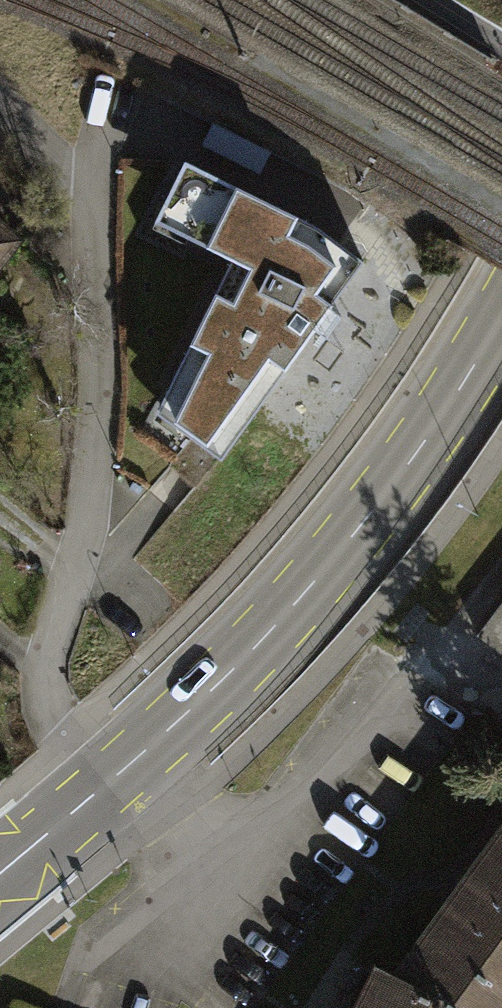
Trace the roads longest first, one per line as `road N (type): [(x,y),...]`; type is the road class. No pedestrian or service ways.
road 1 (residential): [(0,113),(79,179),(98,231),(98,429),(78,554),(44,674),(50,698),(110,780)]
road 2 (tertiary): [(110,780),(221,680),(330,562),(421,447),(501,316)]
road 3 (tertiary): [(0,873),(110,780)]

